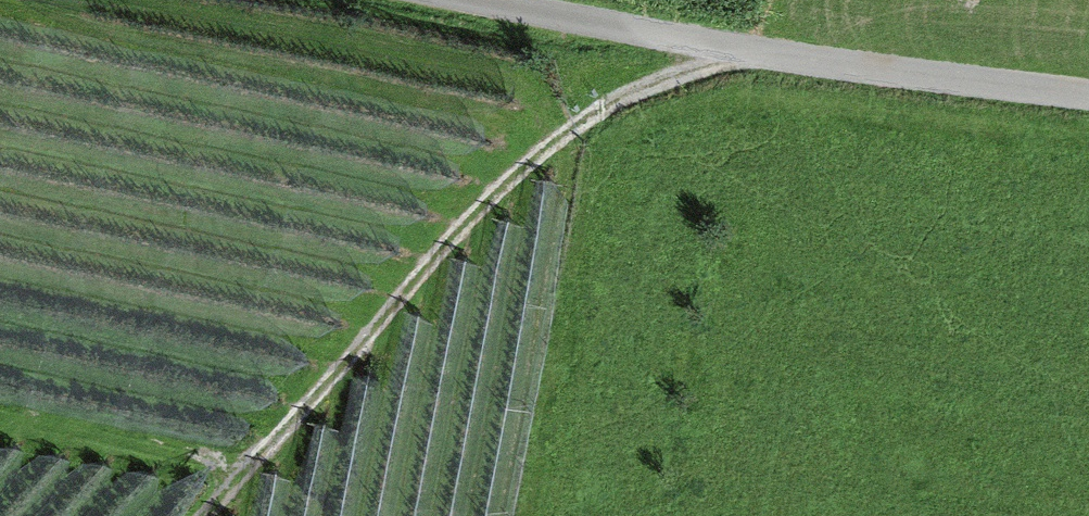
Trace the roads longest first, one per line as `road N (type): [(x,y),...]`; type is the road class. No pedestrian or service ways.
road 1 (track): [(202,515),(493,195),(581,121),(738,49)]
road 2 (unclassified): [(459,0),(922,77),(1088,96)]

